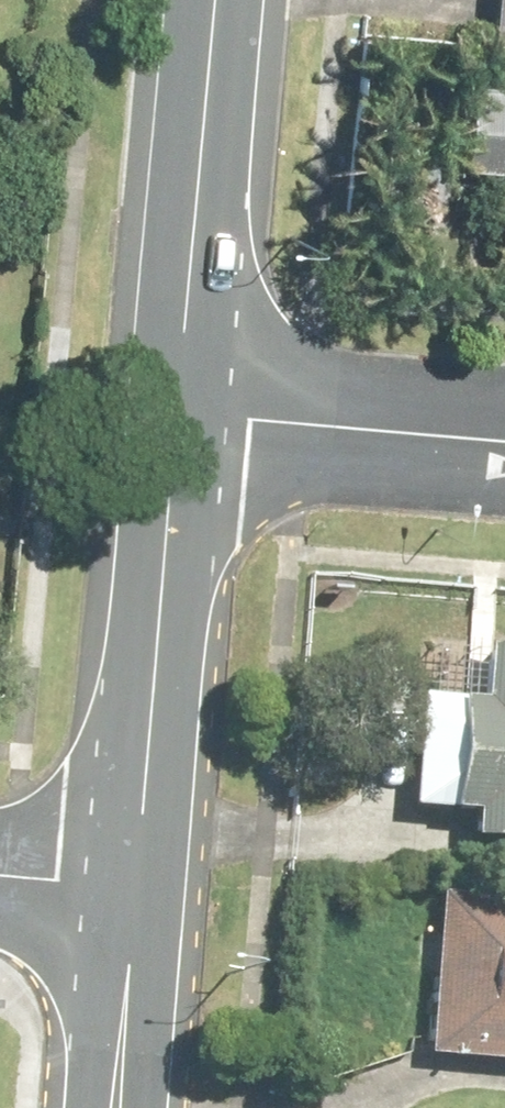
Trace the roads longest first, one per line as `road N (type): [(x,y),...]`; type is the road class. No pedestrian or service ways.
road 1 (primary): [(135,889),(176,414)]
road 2 (primary): [(176,414),(215,0)]
road 3 (residential): [(176,414),(504,442)]
road 4 (primary): [(113,1107),(135,889)]
road 5 (residential): [(0,877),(135,889)]

